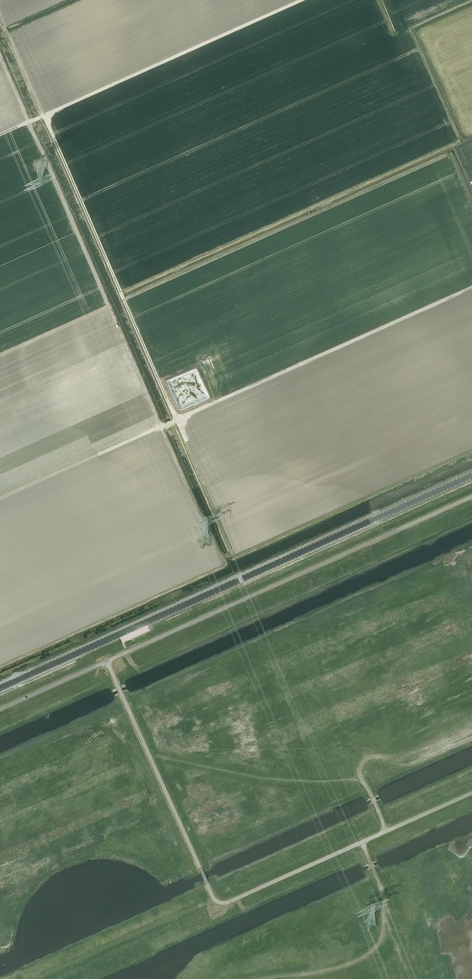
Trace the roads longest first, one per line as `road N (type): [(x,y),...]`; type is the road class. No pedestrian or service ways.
road 1 (unclassified): [(0,686),(471,474)]
road 2 (track): [(301,0),(0,135)]
road 3 (track): [(471,287),(174,421)]
road 4 (track): [(0,498),(174,421)]

